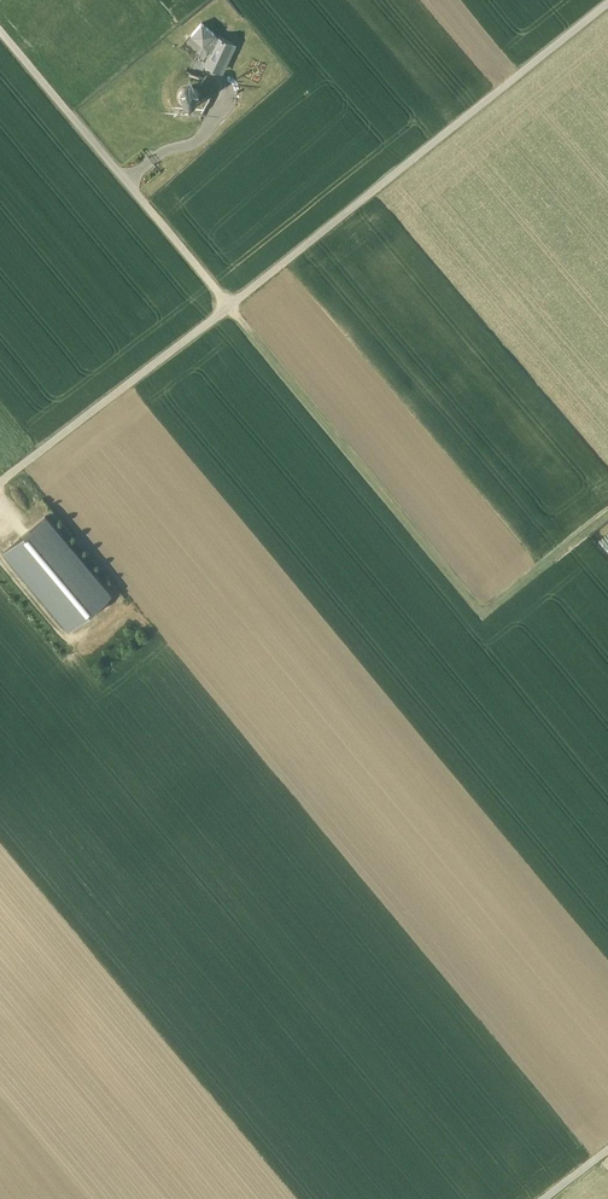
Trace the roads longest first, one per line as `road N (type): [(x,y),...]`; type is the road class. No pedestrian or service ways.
road 1 (track): [(230,307),(482,610),(607,514)]
road 2 (track): [(607,6),(230,307)]
road 3 (track): [(230,307),(0,485)]
road 4 (track): [(0,31),(110,163)]

